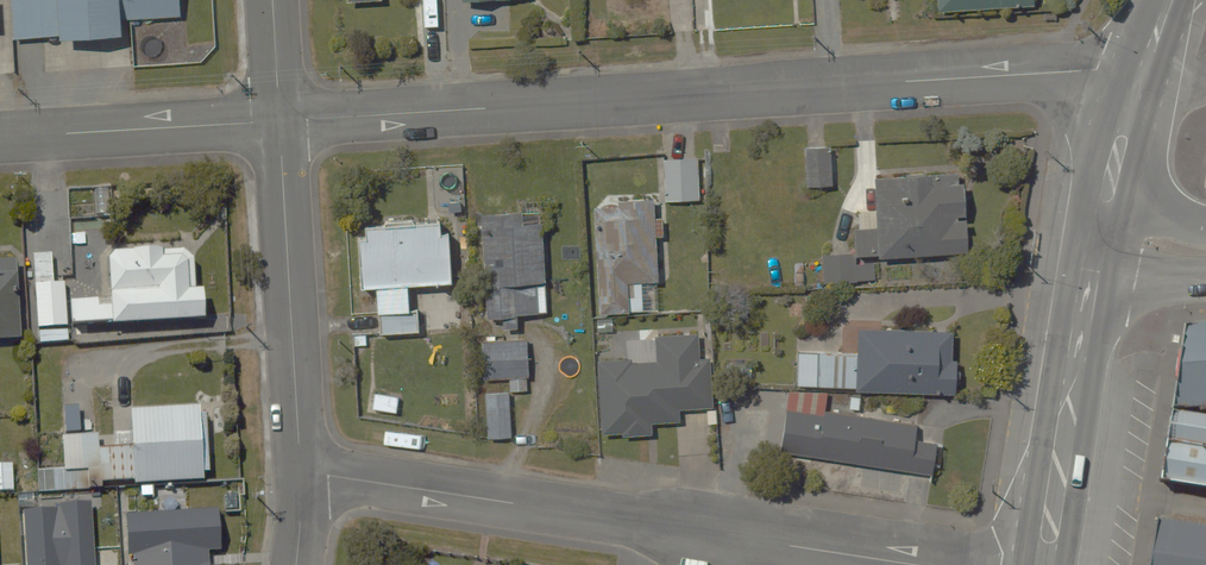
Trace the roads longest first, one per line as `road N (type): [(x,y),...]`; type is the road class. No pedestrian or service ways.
road 1 (residential): [(281,121),(1145,67)]
road 2 (residential): [(301,473),(915,564)]
road 3 (residential): [(281,121),(301,473)]
road 4 (primary): [(1045,564),(1098,234)]
road 5 (residential): [(0,138),(281,121)]
road 6 (primary): [(1098,234),(1145,67)]
road 7 (residential): [(272,0),(281,121)]

